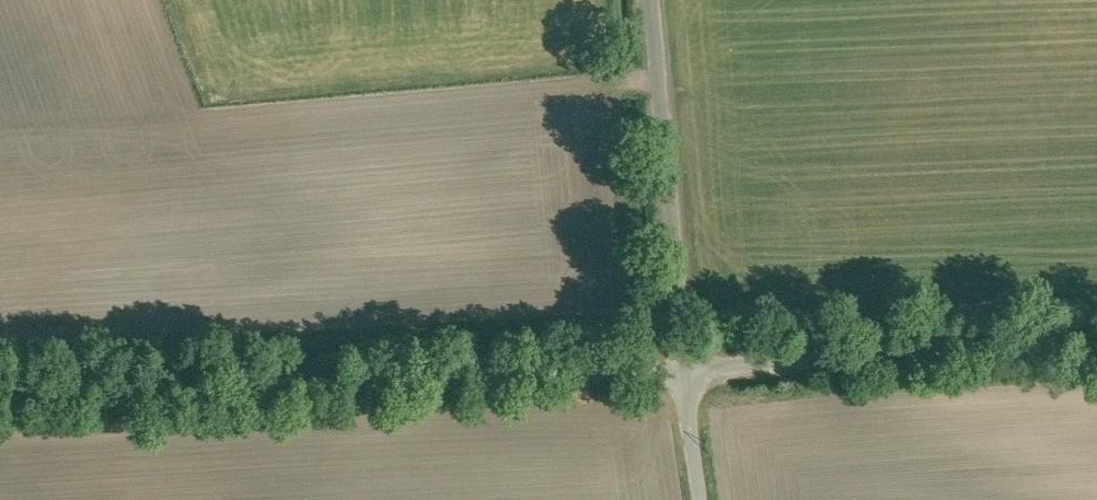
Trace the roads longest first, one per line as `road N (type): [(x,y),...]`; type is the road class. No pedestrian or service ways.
road 1 (track): [(681,374),(0,410)]
road 2 (unclassified): [(681,374),(1096,349)]
road 3 (unclassified): [(650,0),(681,374)]
road 4 (unclassified): [(681,374),(700,499)]

